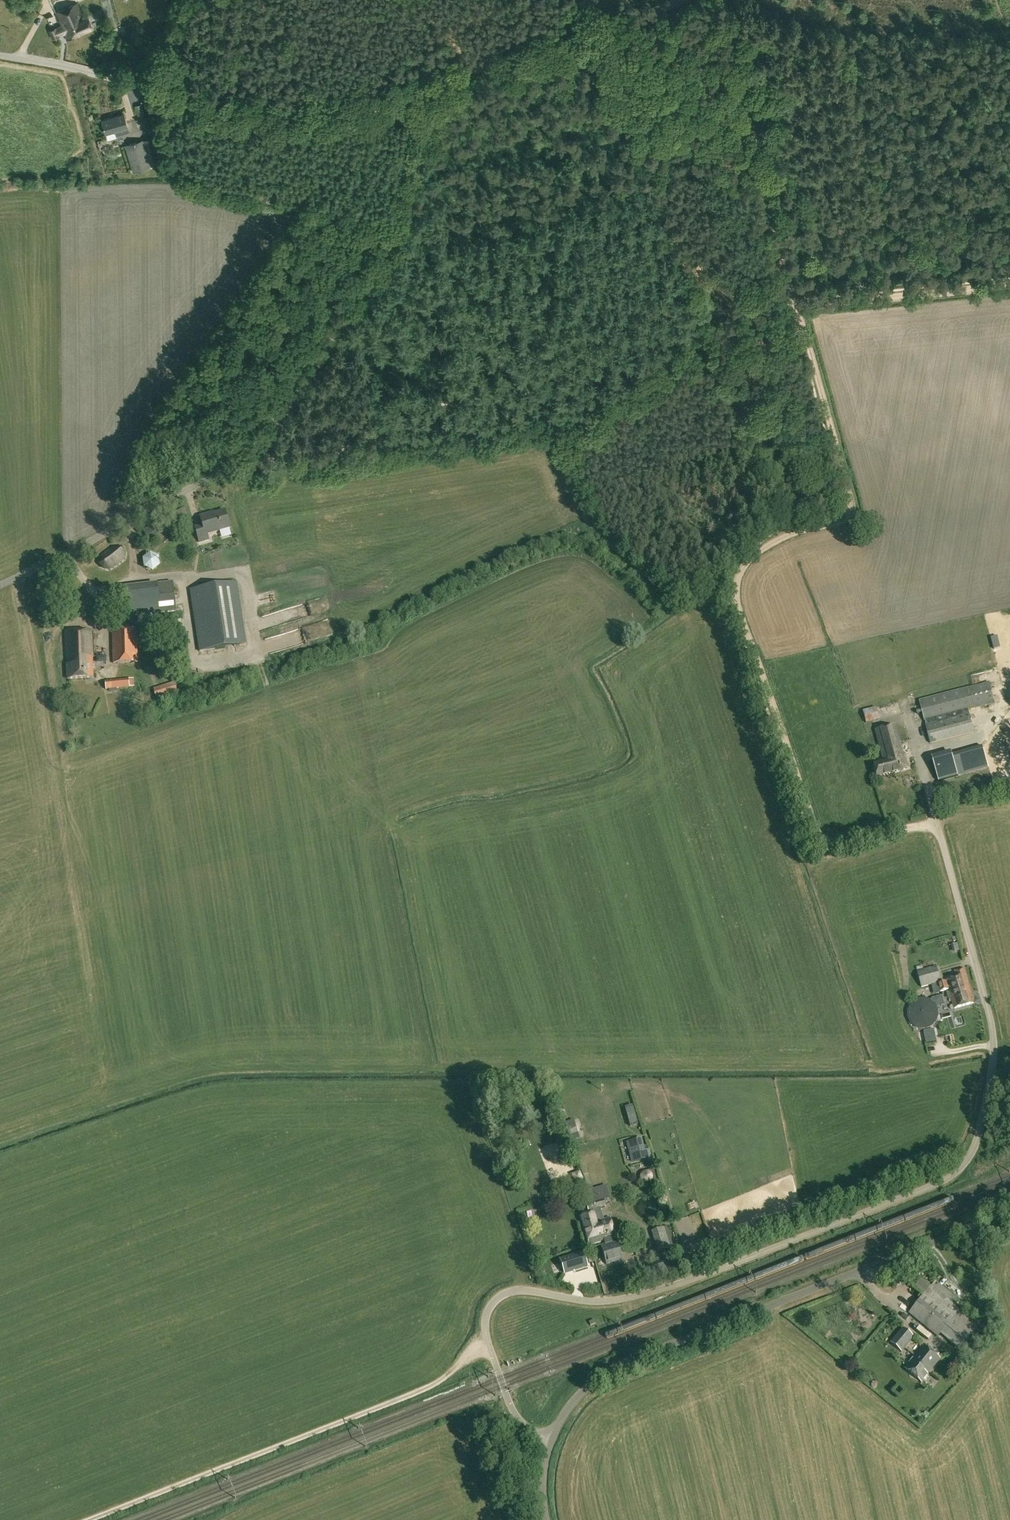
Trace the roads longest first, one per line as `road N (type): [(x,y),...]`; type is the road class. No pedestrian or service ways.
road 1 (residential): [(551,1438),(518,1420),(501,1378),(485,1326),(502,1294),(633,1299),(937,1184),(967,1161),(993,1035),(937,820)]
road 2 (track): [(1009,792),(932,805),(937,820),(843,843),(818,833),(733,586),(762,549),(848,519),(793,300)]
road 3 (track): [(1009,286),(744,320),(598,412),(235,470)]
road 4 (unclassified): [(551,1438),(582,1392),(619,1365),(1009,1210)]
road 5 (track): [(92,1519),(421,1390),(489,1345)]
road 6 (track): [(427,86),(420,179),(379,265),(312,376),(259,438)]
road 7 (track): [(142,85),(282,109),(427,86)]
road 8 (unclassified): [(0,586),(235,470)]
road 9 (track): [(757,209),(720,0)]
road 10 (track): [(588,43),(427,86)]
road 11 (unclassified): [(142,85),(0,56)]

